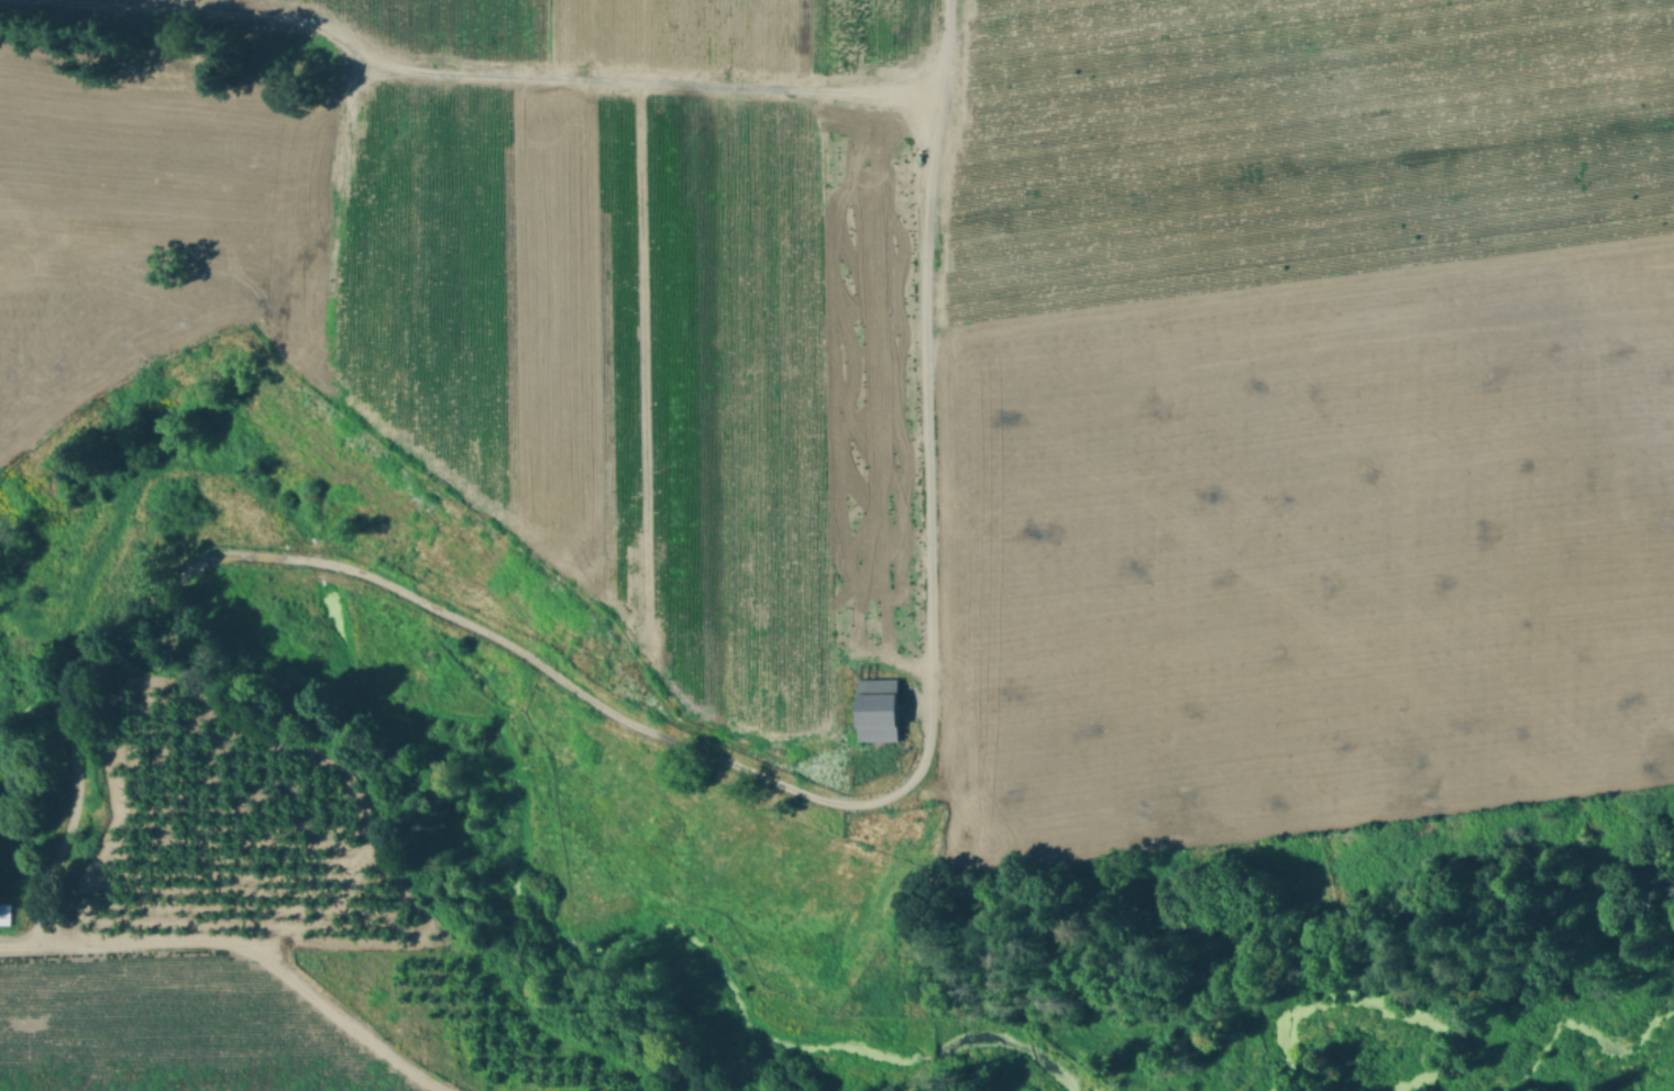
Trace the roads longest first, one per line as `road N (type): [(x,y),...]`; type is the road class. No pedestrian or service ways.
road 1 (track): [(37,946),(42,904),(69,822),(71,725),(82,674),(99,646),(158,591),(227,554),(370,577),(529,659),(606,714),(816,800),(855,806),(905,786),(919,770),(928,736),(924,262),(949,0)]
road 2 (track): [(51,0),(283,20),(400,71),(790,91),(840,89),(944,63)]

